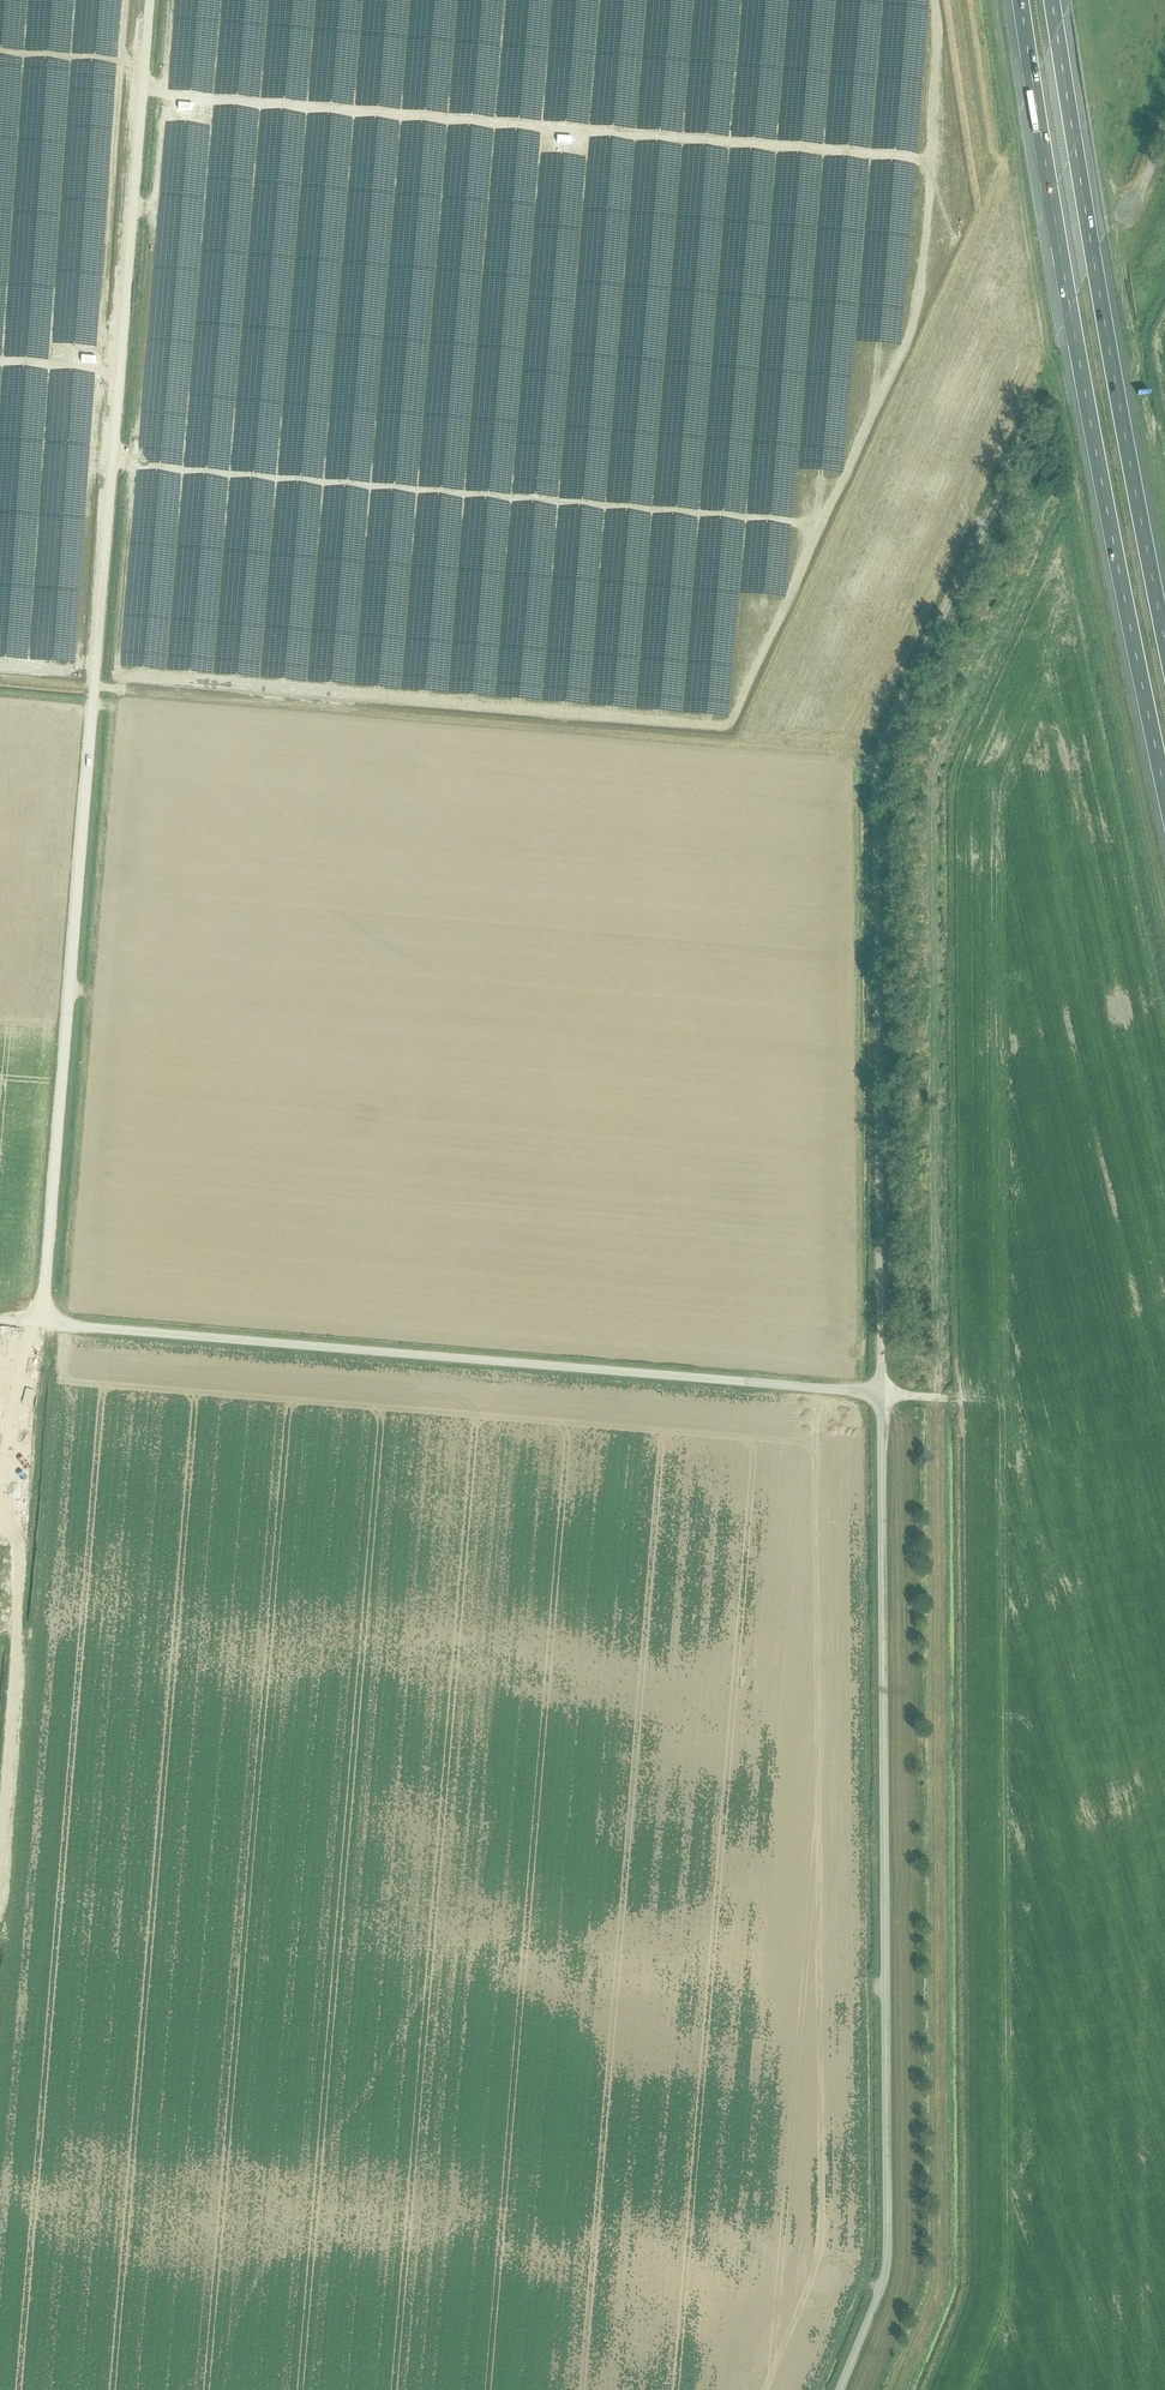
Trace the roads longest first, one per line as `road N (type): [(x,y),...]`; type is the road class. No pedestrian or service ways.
road 1 (unclassified): [(43,1324),(151,0)]
road 2 (unclassified): [(880,1395),(878,764),(1035,418)]
road 3 (unclassified): [(839,2389),(887,2258),(880,1395)]
road 4 (unclassified): [(880,1395),(43,1324)]
road 5 (motorway): [(1021,0),(1112,535),(1164,789)]
road 6 (motorway): [(1164,642),(1051,0)]

